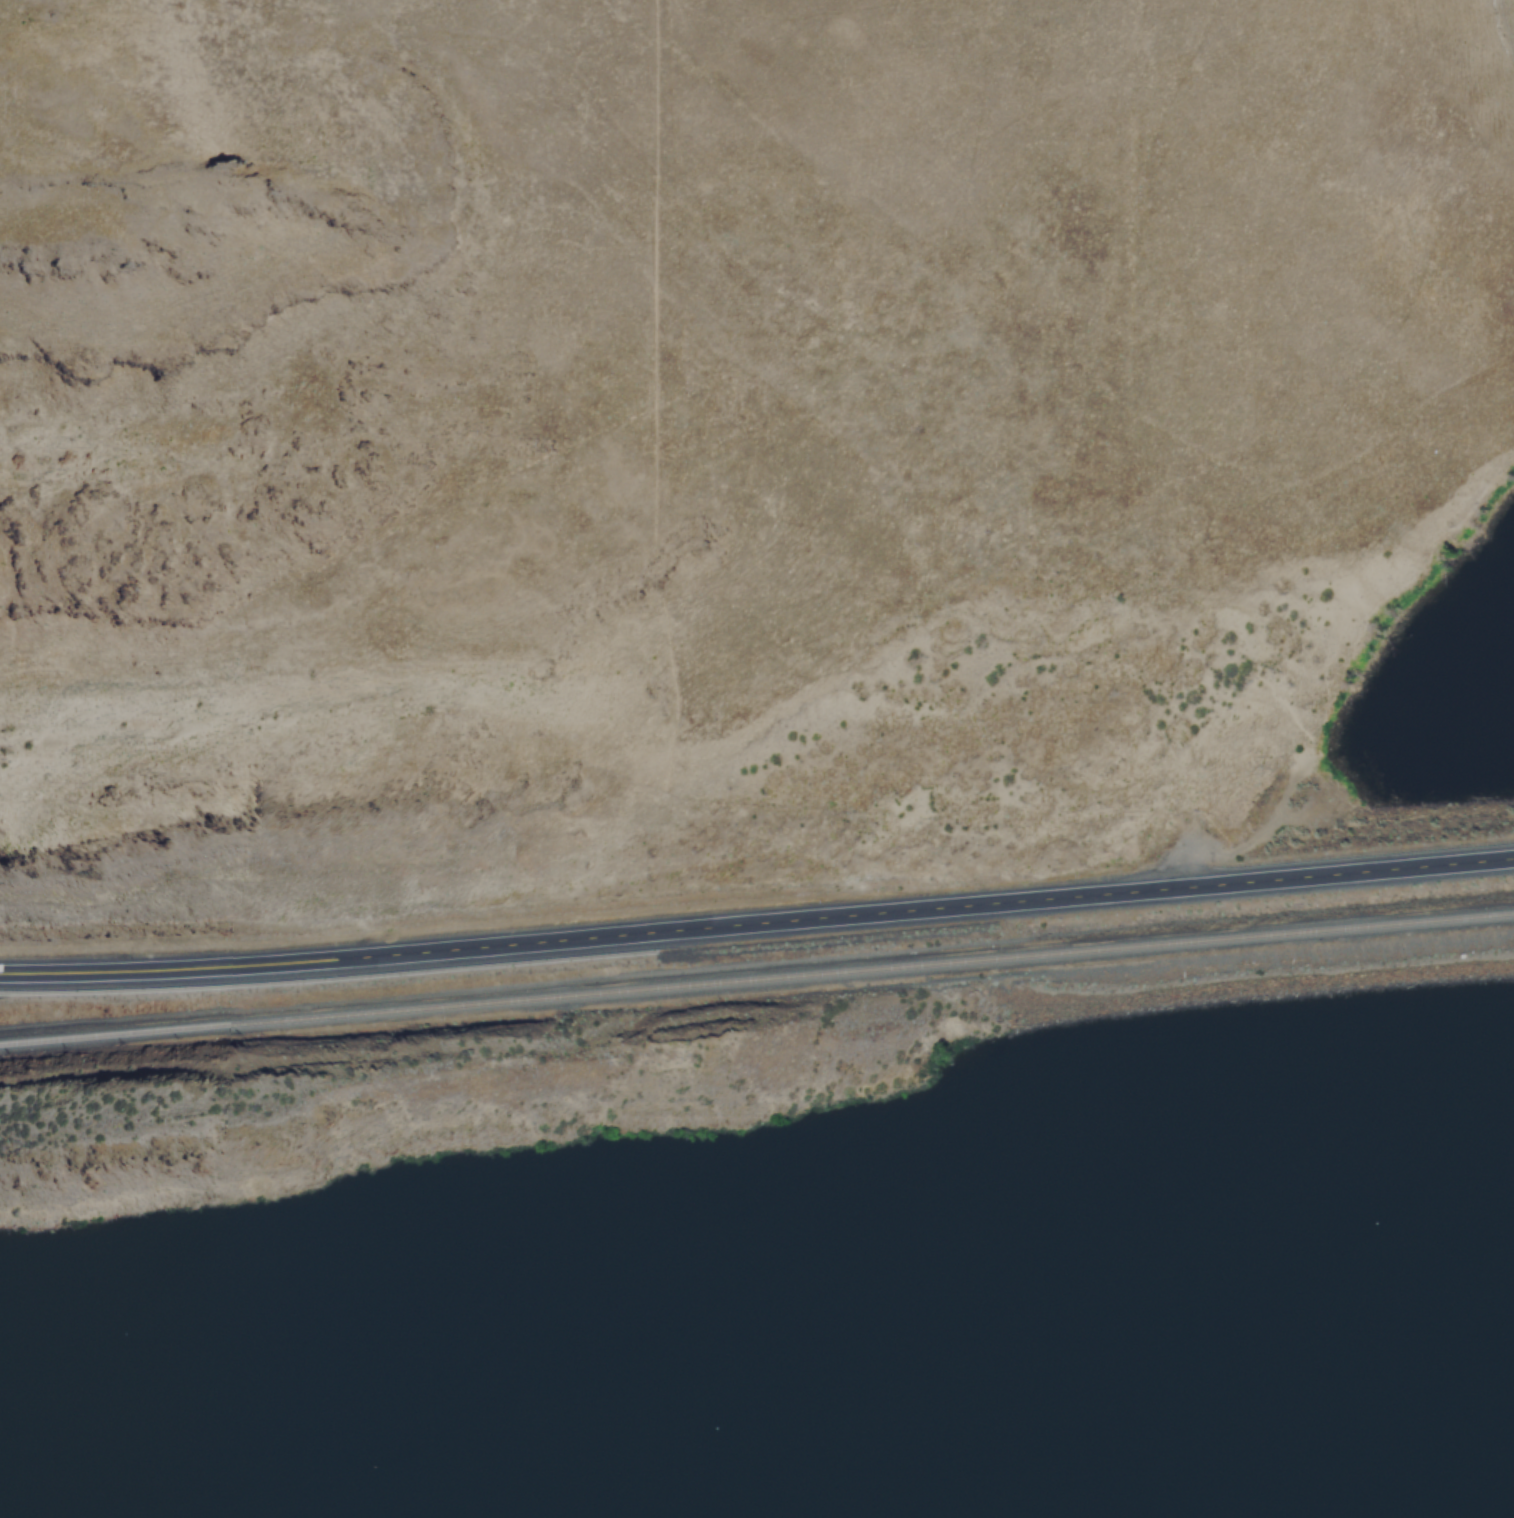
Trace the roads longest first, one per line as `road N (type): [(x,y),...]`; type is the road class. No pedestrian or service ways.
road 1 (primary): [(0,978),(526,954),(1513,857)]

